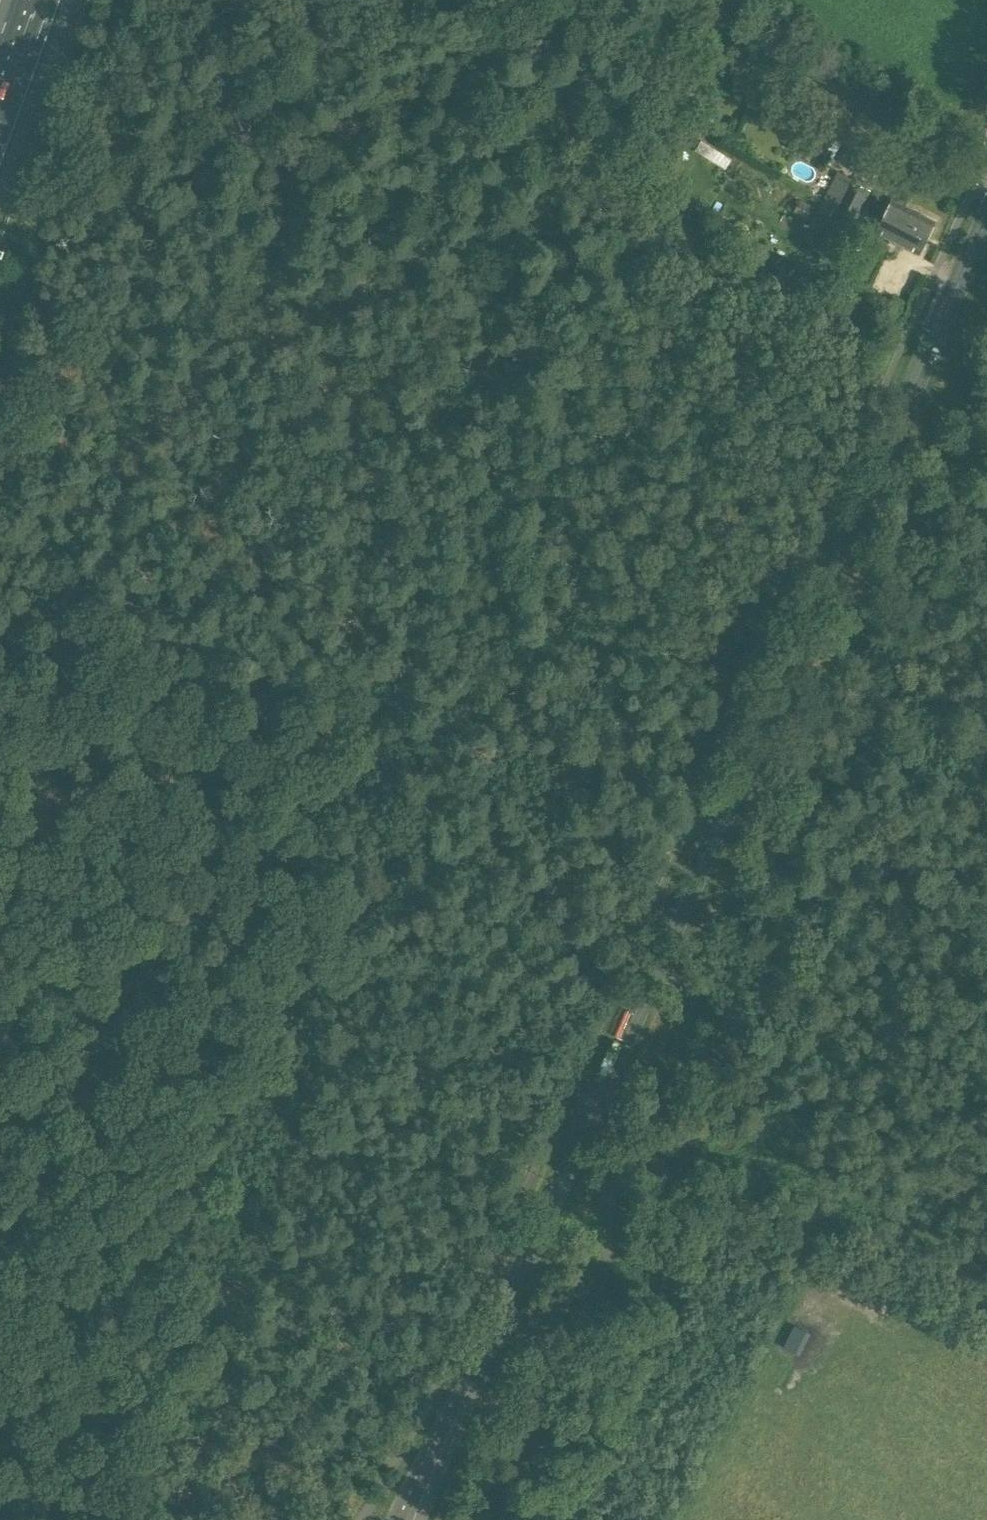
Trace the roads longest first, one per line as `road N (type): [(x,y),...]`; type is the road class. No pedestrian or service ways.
road 1 (primary): [(413,1519),(986,220)]
road 2 (track): [(586,1123),(789,1188),(851,1198),(986,1262)]
road 3 (unclassified): [(986,183),(708,0)]

